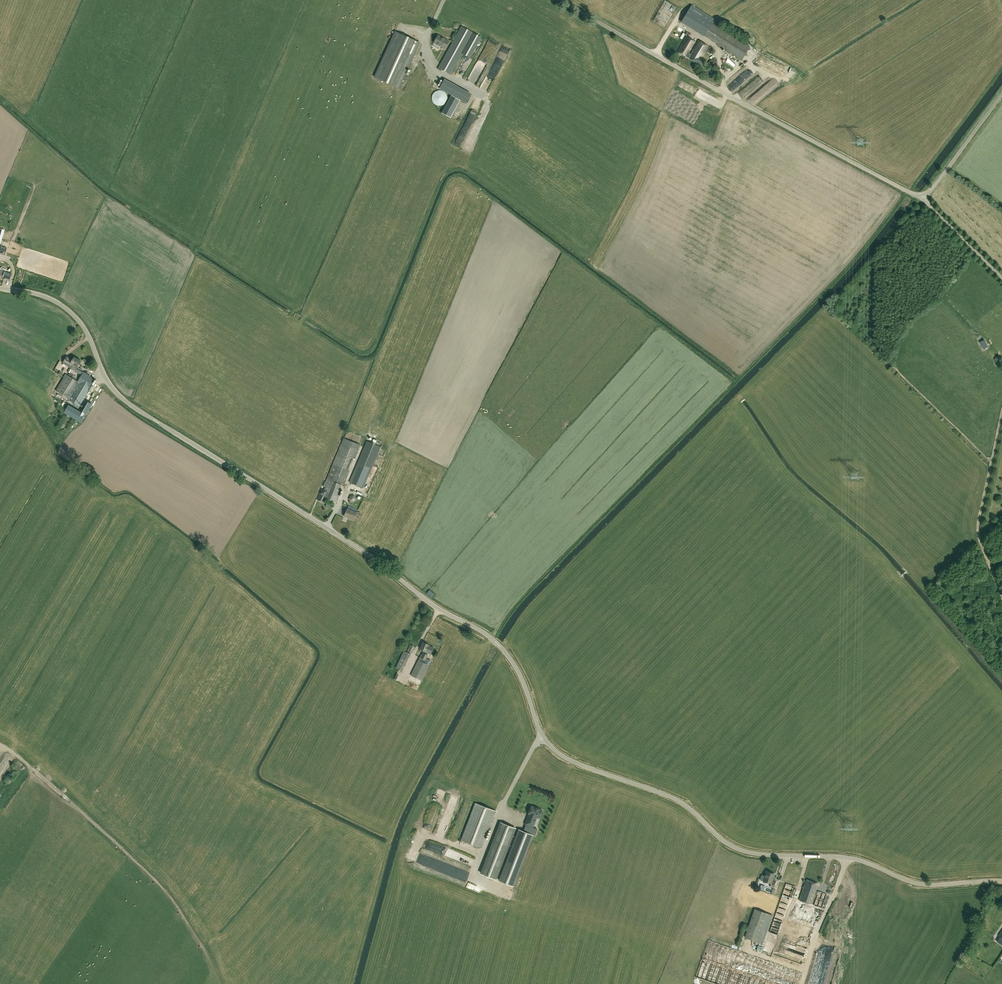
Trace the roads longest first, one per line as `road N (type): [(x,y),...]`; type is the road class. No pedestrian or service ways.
road 1 (unclassified): [(1001,881),(920,884),(857,860),(754,855),(718,838),(678,800),(564,757),(546,738),(519,674),(495,642),(126,402),(89,334),(59,303),(0,289)]
road 2 (unclassified): [(918,197),(559,0)]
road 3 (track): [(1001,595),(977,532),(1001,415)]
road 4 (unclassified): [(918,197),(931,192),(1001,96)]

